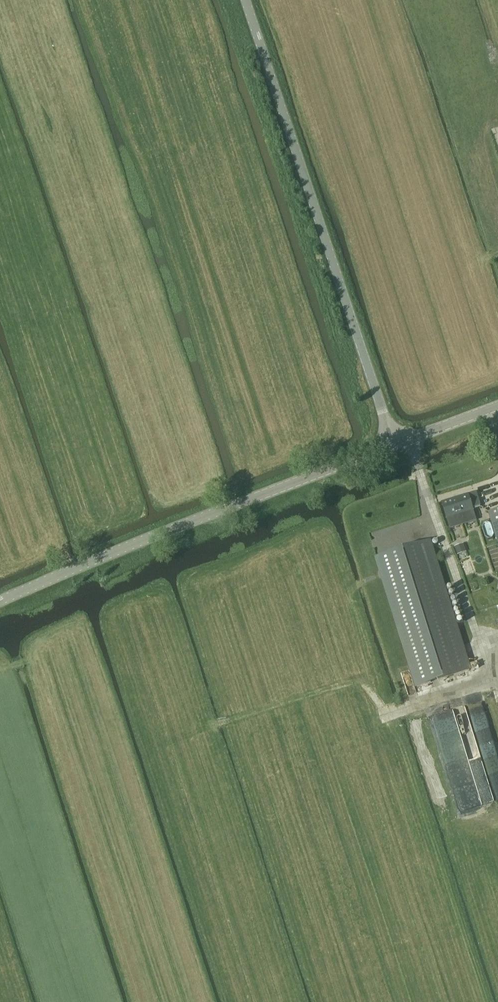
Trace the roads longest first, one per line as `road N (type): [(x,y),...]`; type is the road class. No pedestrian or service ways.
road 1 (unclassified): [(395,446),(241,0)]
road 2 (unclassified): [(0,601),(395,446)]

